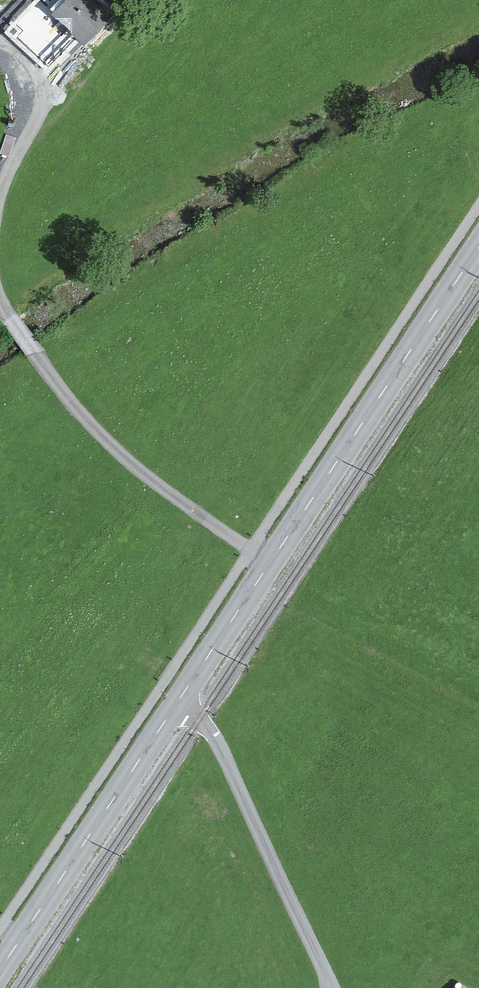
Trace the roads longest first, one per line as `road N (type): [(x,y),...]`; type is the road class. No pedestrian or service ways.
road 1 (secondary): [(478,247),(0,971)]
road 2 (track): [(269,563),(85,420),(6,309)]
road 3 (track): [(333,987),(216,741),(174,707)]
road 4 (track): [(0,207),(45,102),(39,71),(0,45)]

